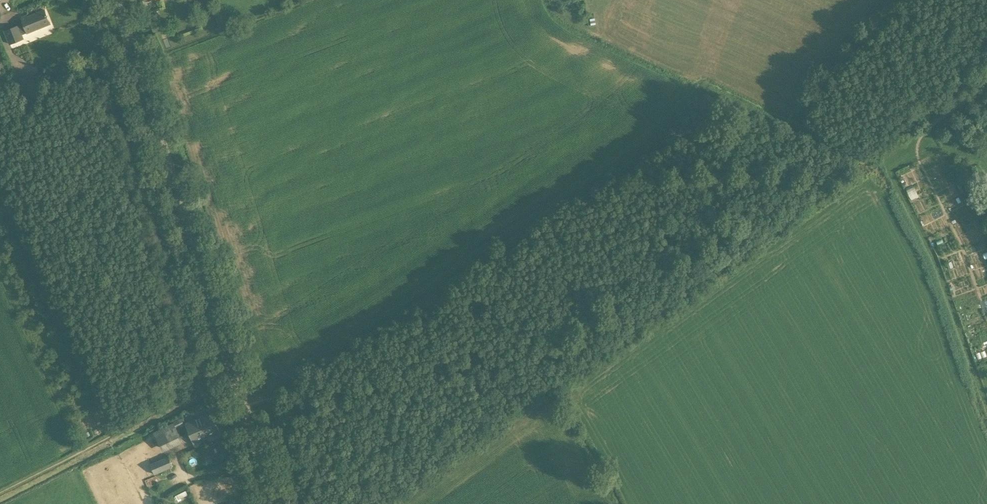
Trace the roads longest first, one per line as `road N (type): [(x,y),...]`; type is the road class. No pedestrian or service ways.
road 1 (unclassified): [(116,0),(273,503)]
road 2 (track): [(986,88),(924,132),(916,154),(986,315)]

